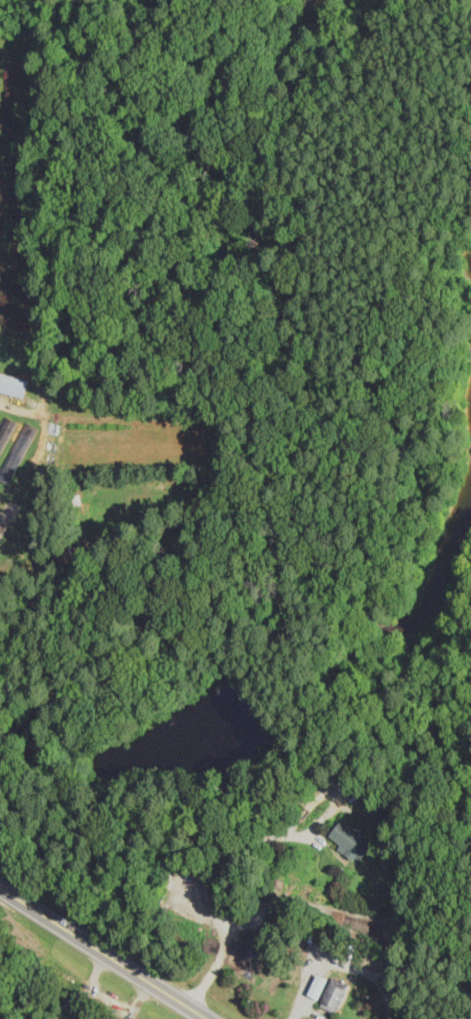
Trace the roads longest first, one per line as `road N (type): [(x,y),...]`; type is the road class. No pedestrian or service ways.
road 1 (primary): [(0,886),(208,1018)]

